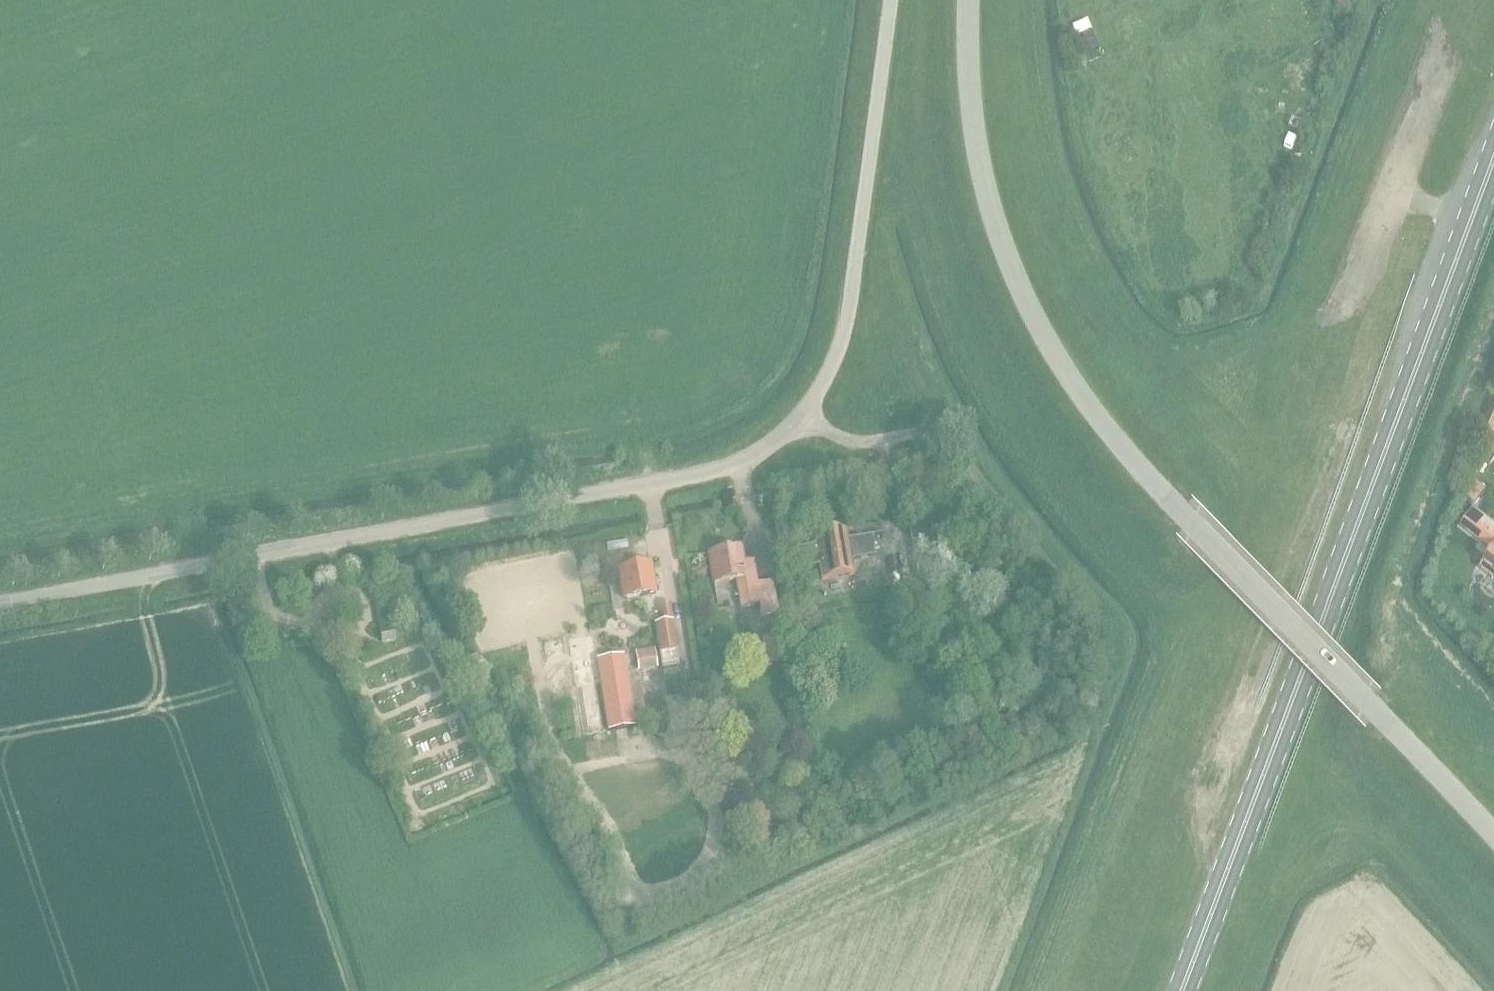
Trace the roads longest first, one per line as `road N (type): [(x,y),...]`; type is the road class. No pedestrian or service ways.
road 1 (unclassified): [(0,604),(745,464),(804,419),(832,361),(849,301),(889,0)]
road 2 (unclassified): [(1493,837),(1123,446),(1025,305),(984,185),(968,59),(970,0)]
road 3 (primary): [(1180,990),(1493,163)]

